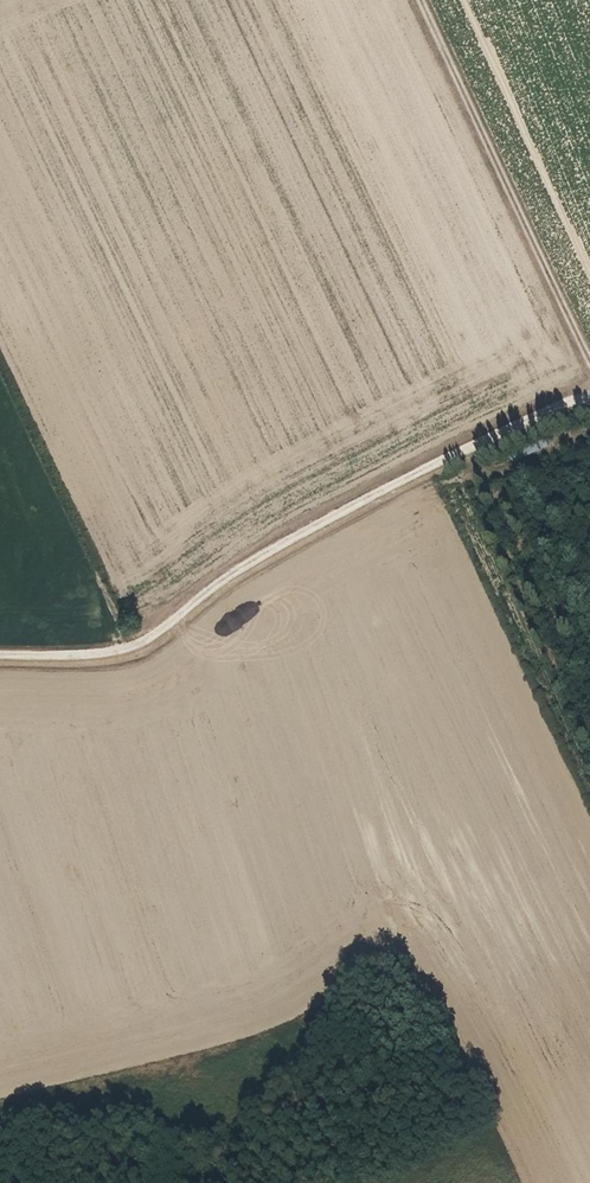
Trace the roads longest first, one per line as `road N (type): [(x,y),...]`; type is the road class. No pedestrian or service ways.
road 1 (track): [(0,654),(94,655),(137,646),(276,543),(427,463),(589,392)]
road 2 (track): [(589,364),(421,0)]

